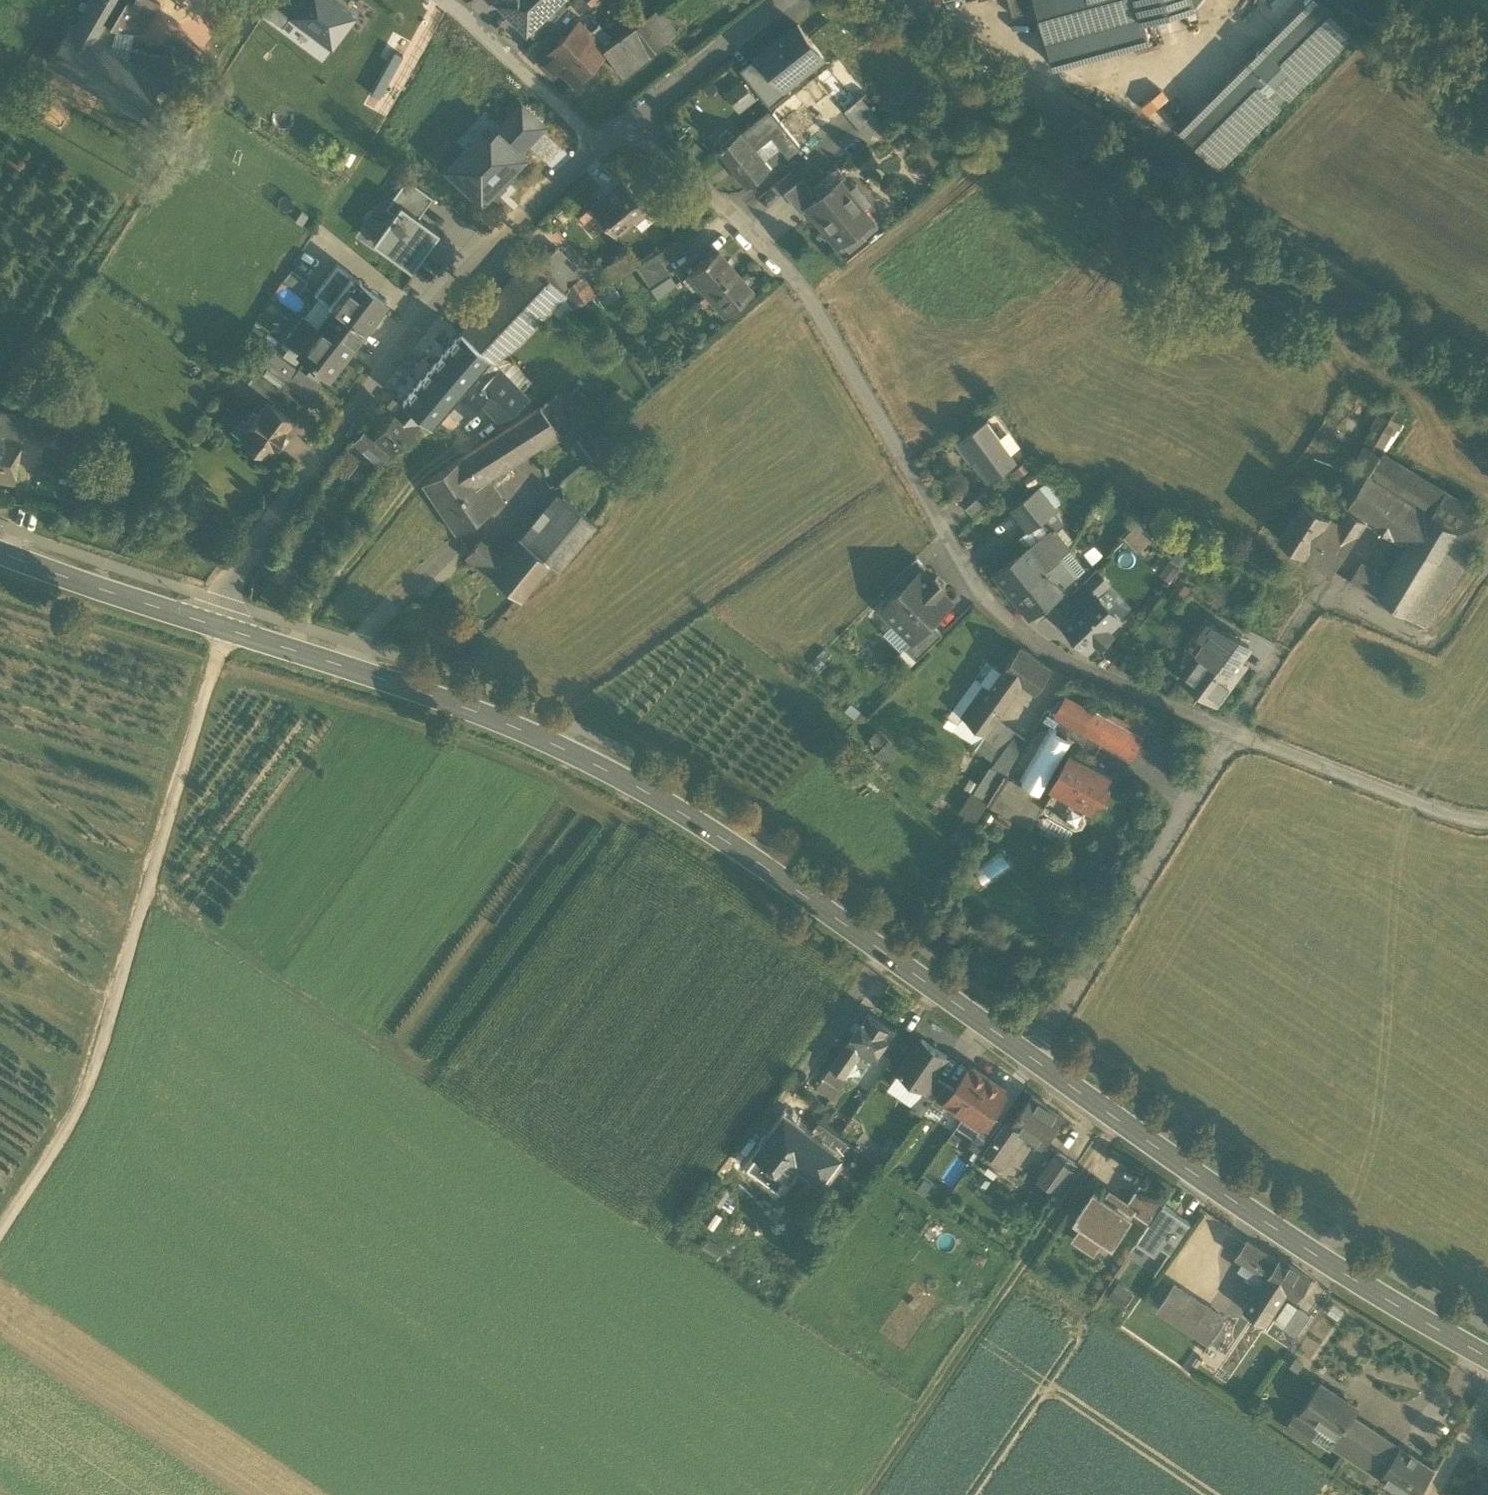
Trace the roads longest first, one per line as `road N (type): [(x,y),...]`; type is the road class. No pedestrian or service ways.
road 1 (tertiary): [(218,626),(508,724),(597,764),(686,816),(1038,1062)]
road 2 (residential): [(1233,729),(1080,674),(981,596),(811,298),(631,123)]
road 3 (track): [(1487,365),(911,0)]
road 4 (track): [(0,1235),(77,1117),(218,626)]
road 5 (residential): [(600,152),(497,238),(375,387),(242,558),(218,626)]
road 6 (tertiary): [(1038,1062),(1262,1219),(1487,1358)]
road 7 (track): [(1116,1119),(862,1494)]
road 8 (unclassified): [(1233,729),(1038,1062)]
road 9 (residential): [(1487,823),(1233,729)]
road 10 (tertiary): [(0,553),(218,626)]
road 11 (residential): [(444,0),(600,152)]
road 12 (residential): [(783,0),(631,123)]
road 13 (track): [(1233,729),(1319,590)]

